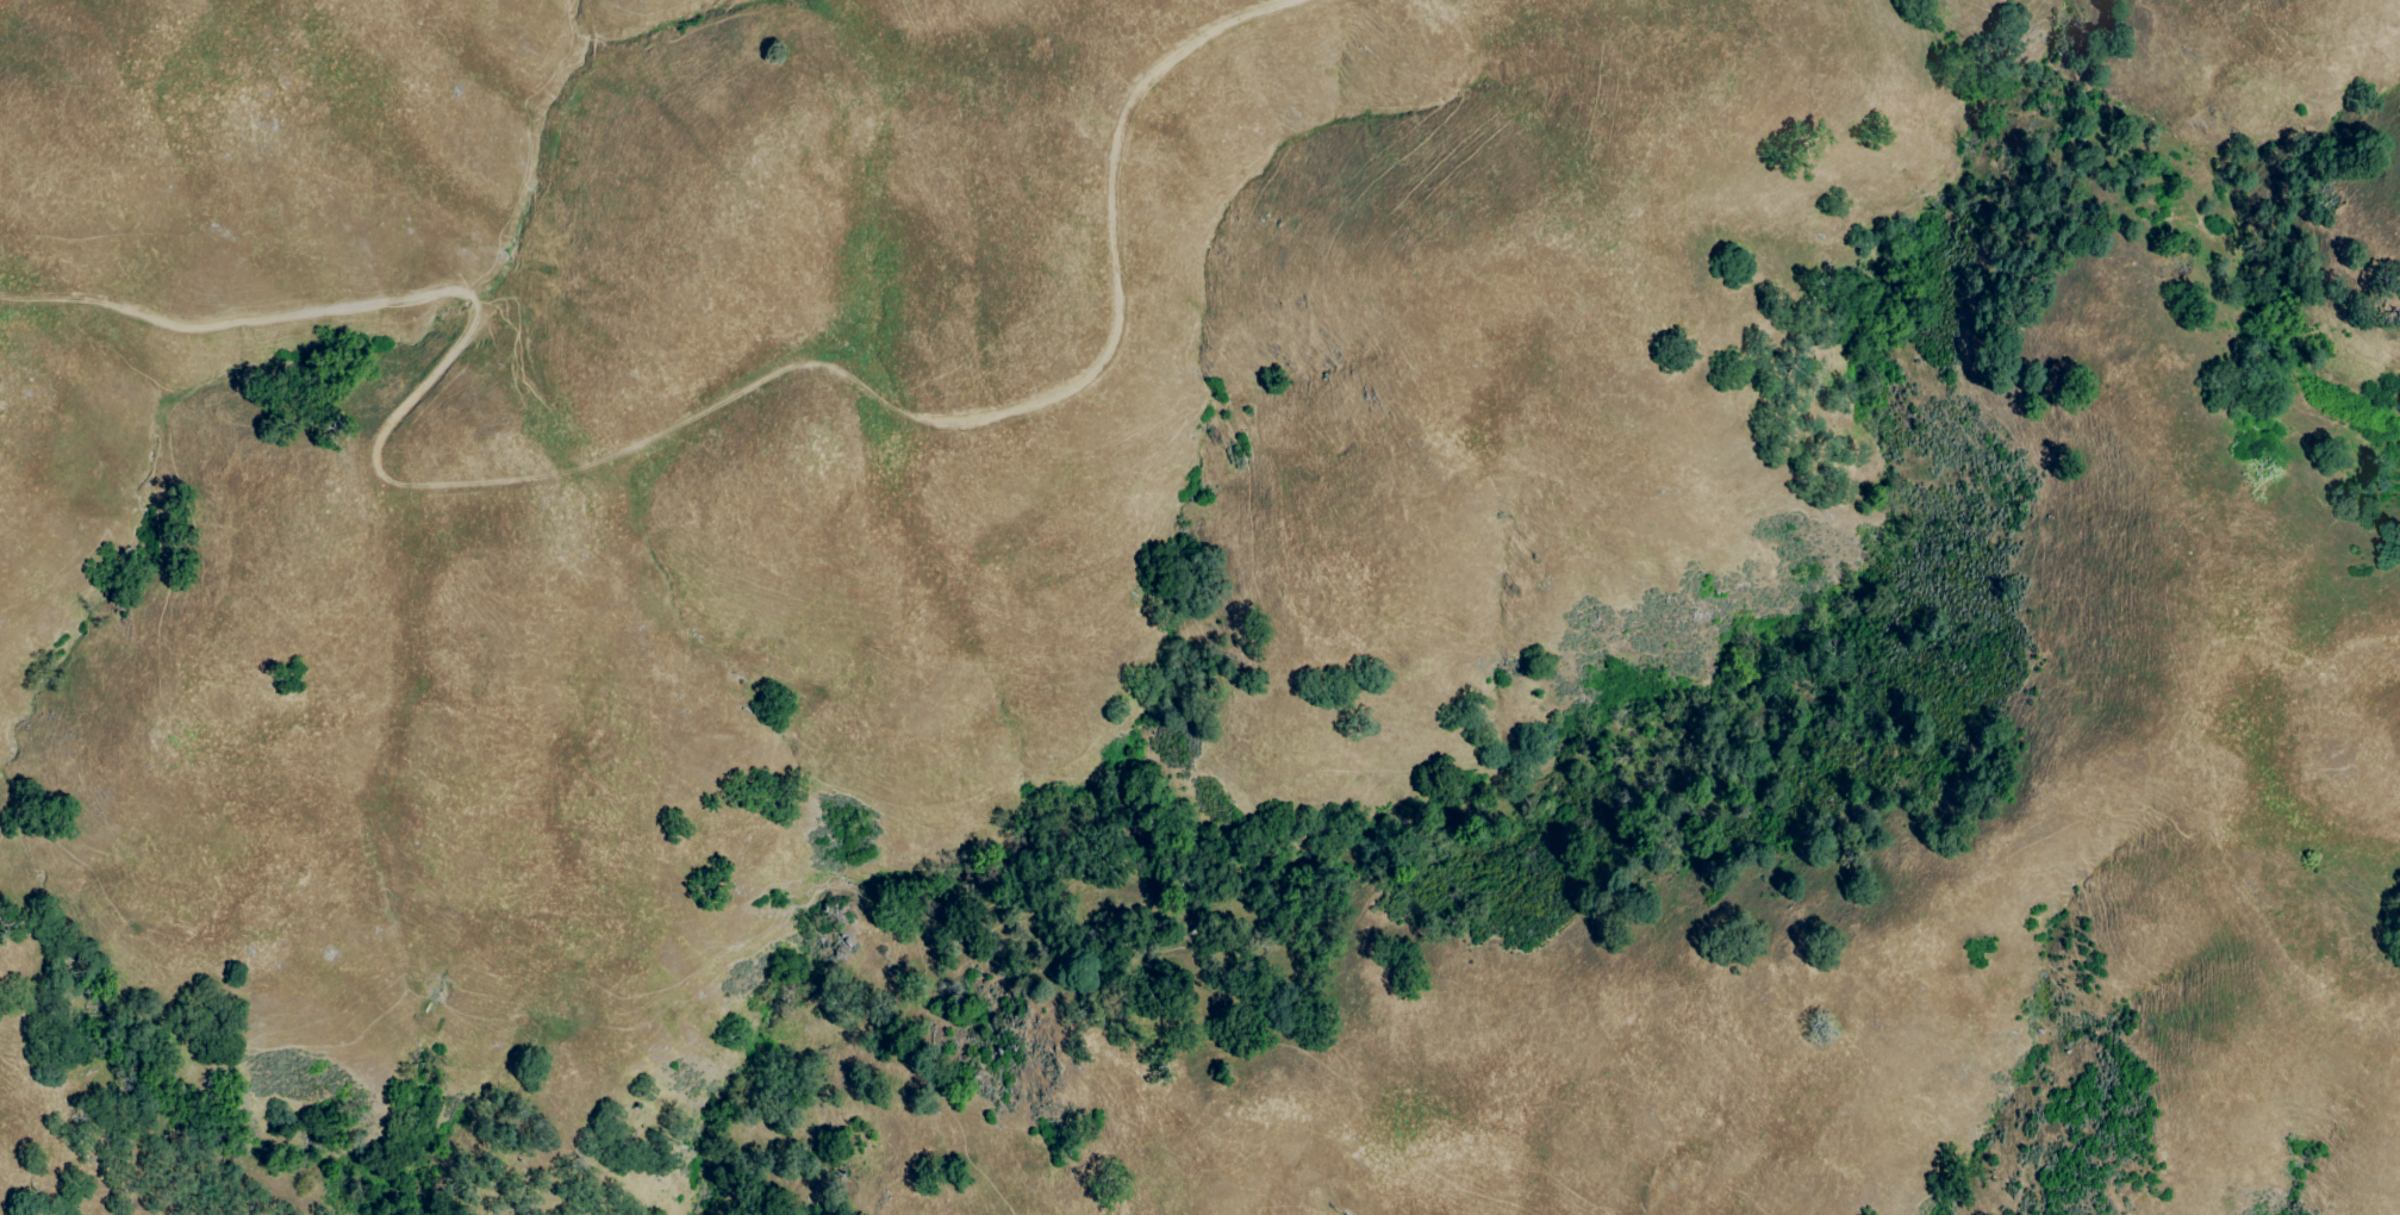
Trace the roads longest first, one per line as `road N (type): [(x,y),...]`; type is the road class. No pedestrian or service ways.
road 1 (track): [(1294,0),(1223,27),(1146,80),(1129,107),(1110,172),(1117,310),(1105,357),(1067,391),(968,419),(914,420),(830,366),(809,363),(766,376),(604,460),(460,484),(381,478),(373,451),(389,418),(475,320),(474,300)]
road 2 (track): [(474,300),(455,286),(394,304),(181,326),(94,298),(0,293)]

